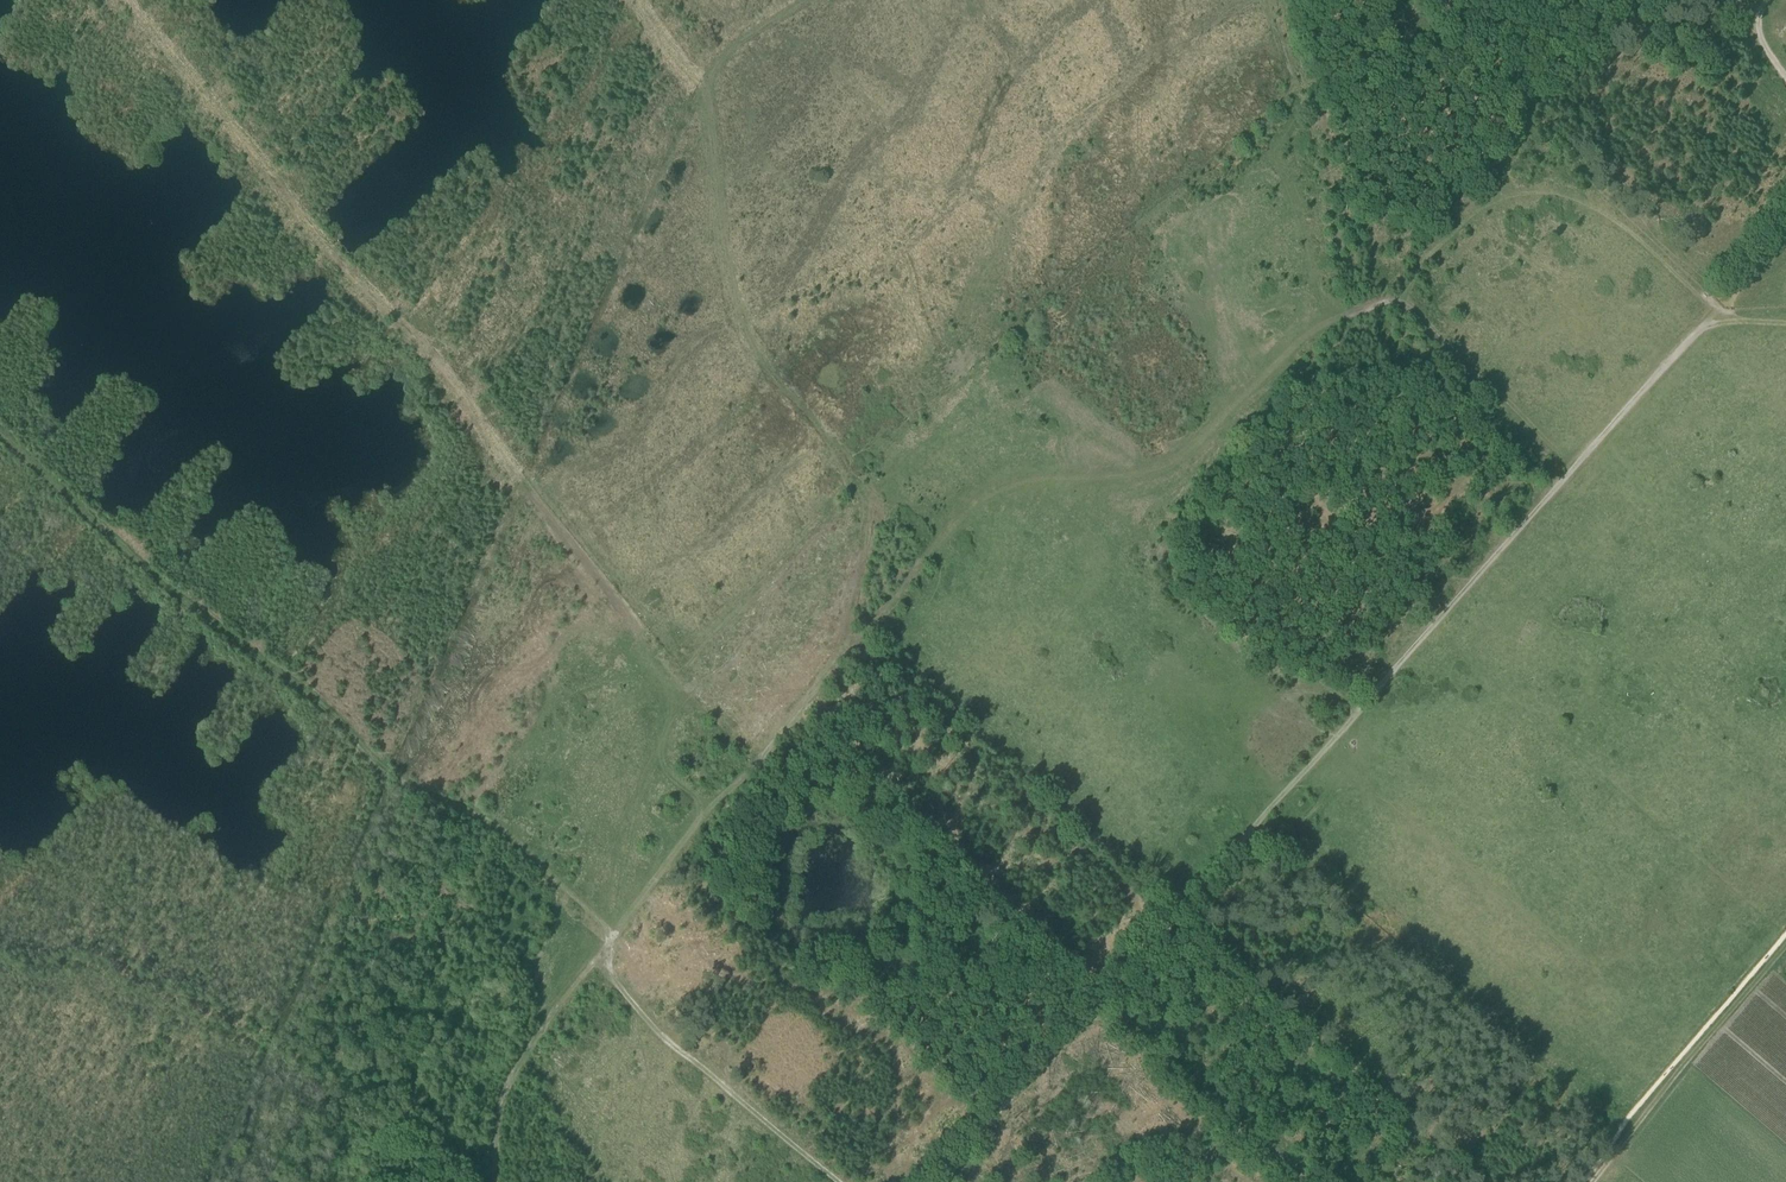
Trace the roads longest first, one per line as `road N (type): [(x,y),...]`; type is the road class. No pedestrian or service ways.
road 1 (track): [(749,761),(982,492),(1006,481),(1131,475),(1178,461),(1314,329),(1398,303),(1425,261),(1492,190),(1564,195),(1614,219),(1717,309)]
road 2 (track): [(1098,1002),(1785,230)]
road 3 (track): [(749,761),(483,425),(127,0)]
road 4 (track): [(0,434),(124,549),(336,718),(386,772),(447,803),(616,933)]
road 5 (track): [(705,97),(726,251),(749,332),(864,495),(869,538),(846,645)]
road 6 (track): [(488,1181),(371,1097),(157,987),(108,969),(41,971),(0,957)]
road 7 (track): [(749,761),(857,776),(1098,1002)]
road 8 (track): [(1330,320),(1272,151),(1306,101),(1284,0)]
road 9 (track): [(597,959),(653,1030),(837,1181)]
road 10 (track): [(1592,1181),(1785,947)]
road 11 (track): [(616,933),(508,1086),(492,1181)]
road 12 (track): [(1098,1002),(1296,1181)]
road 13 (track): [(1492,190),(1528,125),(1640,0)]
road 14 (track): [(1398,303),(1571,470)]
road 15 (track): [(938,1181),(1098,1002)]
road 16 (track): [(616,933),(749,761)]
road 17 (track): [(705,97),(728,48),(803,0)]
road 18 (track): [(705,97),(632,0)]

